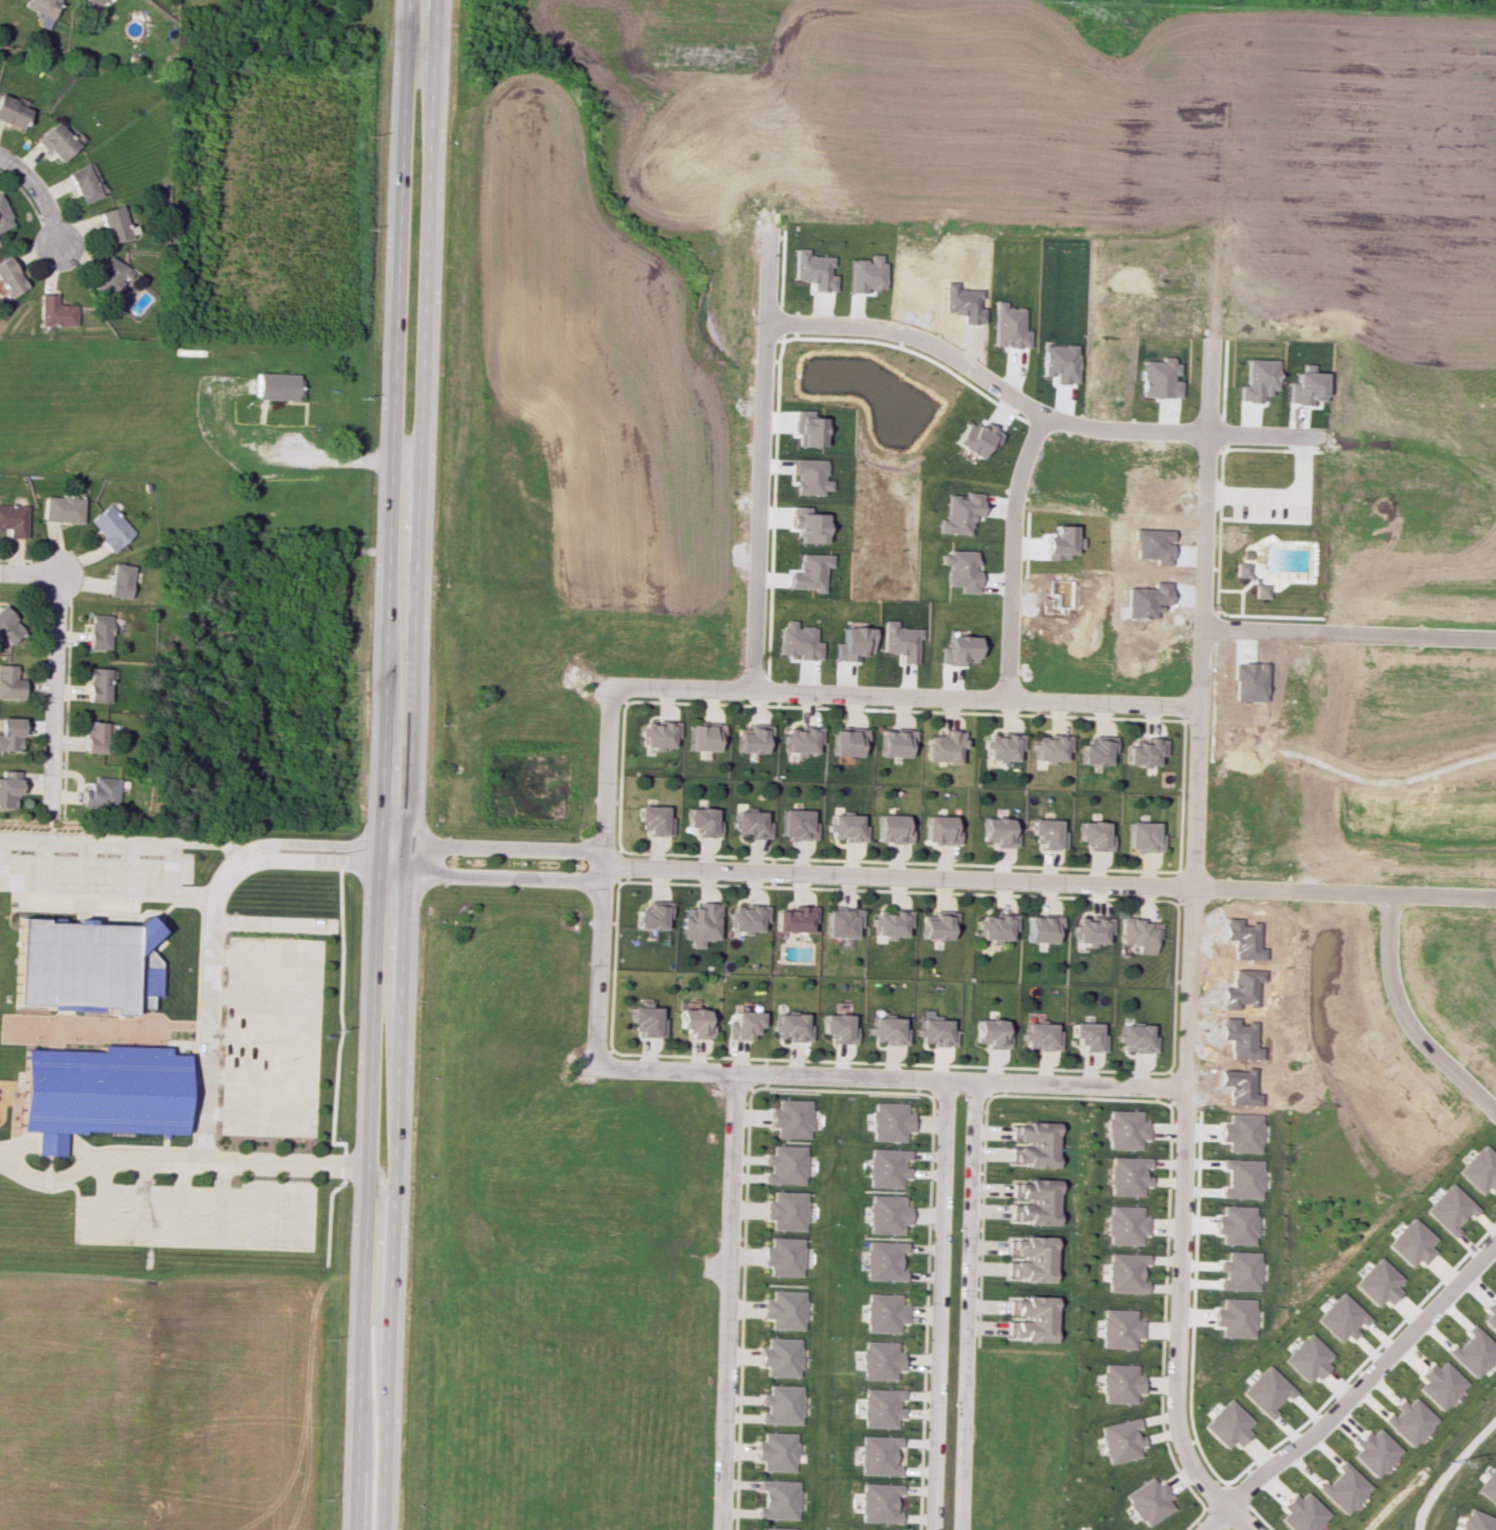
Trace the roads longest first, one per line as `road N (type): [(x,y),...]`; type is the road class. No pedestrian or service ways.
road 1 (primary): [(380,1529),(434,0)]
road 2 (primary): [(404,0),(355,1529)]
road 3 (residential): [(1211,338),(1174,1417),(1183,1457),(1222,1506)]
road 4 (residential): [(1495,898),(602,866)]
road 5 (residential): [(595,1065),(1184,1087)]
road 6 (residential): [(607,687),(1196,707)]
road 7 (residential): [(765,322),(870,325),(926,340),(1042,416),(1089,428),(1323,437)]
road 8 (residential): [(770,132),(868,132),(1005,92),(1059,86),(1217,90),(1310,106)]
road 9 (residential): [(748,692),(767,228)]
road 10 (residential): [(719,1529),(736,1071)]
road 11 (residential): [(946,1078),(930,1529)]
road 12 (residential): [(959,1529),(974,1079)]
road 13 (residential): [(1222,1506),(1326,1419),(1495,1242)]
road 14 (residential): [(595,1065),(607,687)]
road 15 (residential): [(1211,338),(1220,0)]
road 16 (residential): [(1201,628),(1495,639)]
road 17 (residential): [(1006,701),(1014,497),(1042,416)]
road 18 (residential): [(1495,1115),(1399,1011),(1387,954),(1388,894)]
road 19 (residential): [(57,577),(48,818)]
road 20 (residential): [(377,864),(402,875),(569,881),(602,866)]
road 21 (residential): [(602,866),(572,850),(377,846)]
road 22 (residential): [(767,228),(773,0)]

